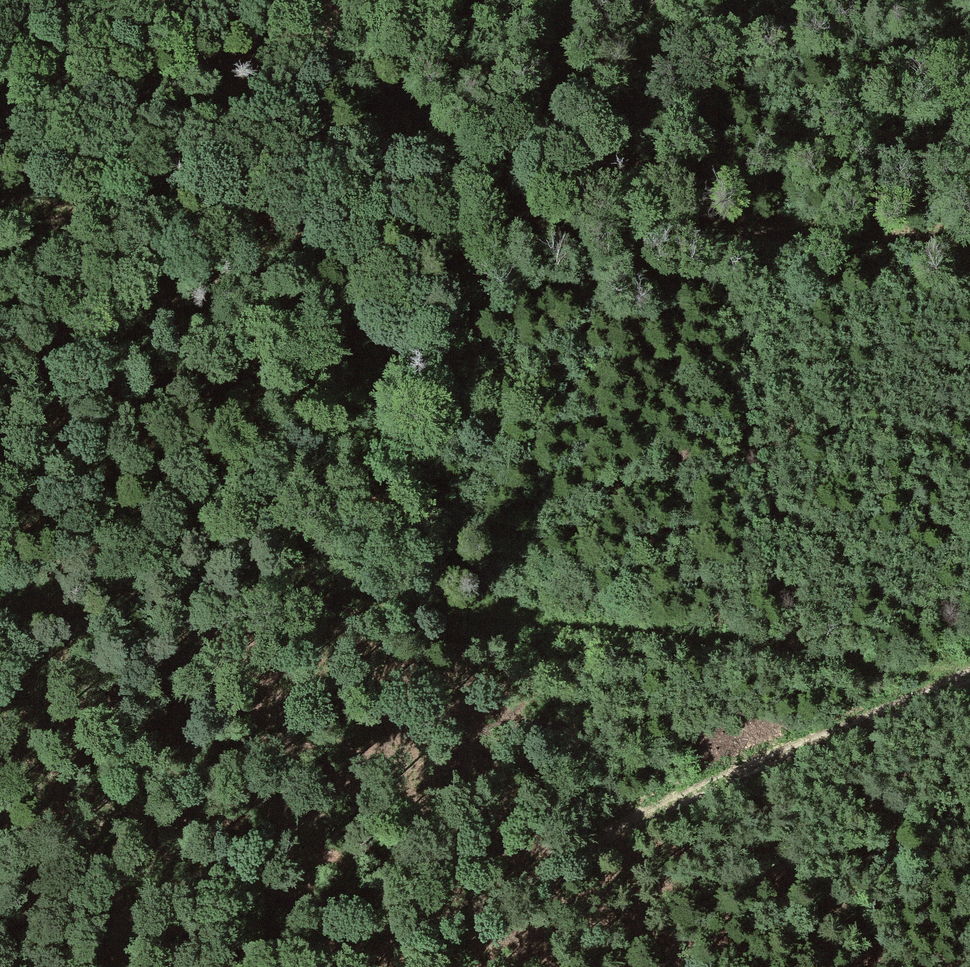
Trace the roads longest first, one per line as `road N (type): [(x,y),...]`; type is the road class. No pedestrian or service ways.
road 1 (track): [(969,676),(836,667),(502,613),(0,597)]
road 2 (track): [(0,222),(969,241)]
road 3 (track): [(341,966),(517,871),(828,726),(969,678)]
road 4 (track): [(534,0),(0,132)]

